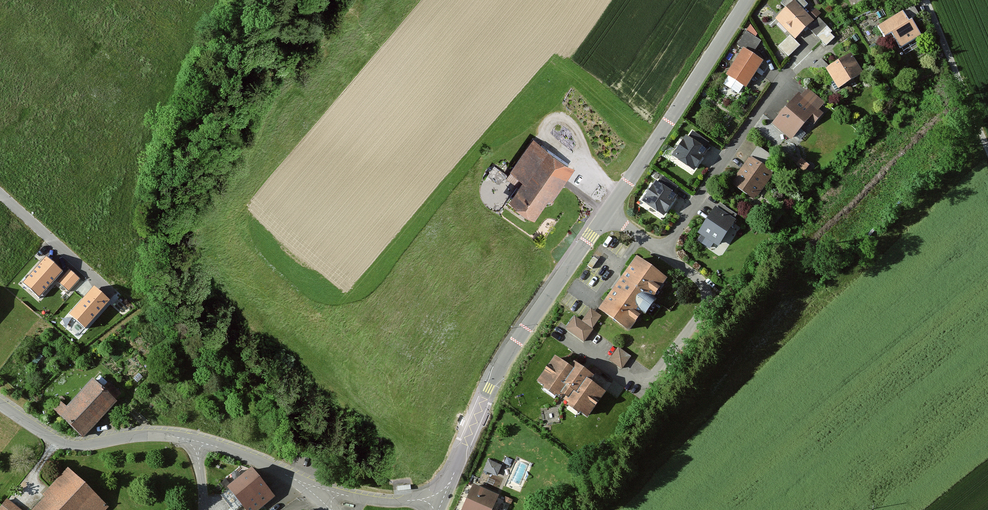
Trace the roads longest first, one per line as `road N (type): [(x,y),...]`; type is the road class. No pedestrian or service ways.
road 1 (tertiary): [(444,492),(489,388),(608,212)]
road 2 (tertiary): [(608,212),(748,0)]
road 3 (residential): [(195,440),(60,443),(0,403)]
road 4 (unclassified): [(315,489),(375,502),(444,492)]

